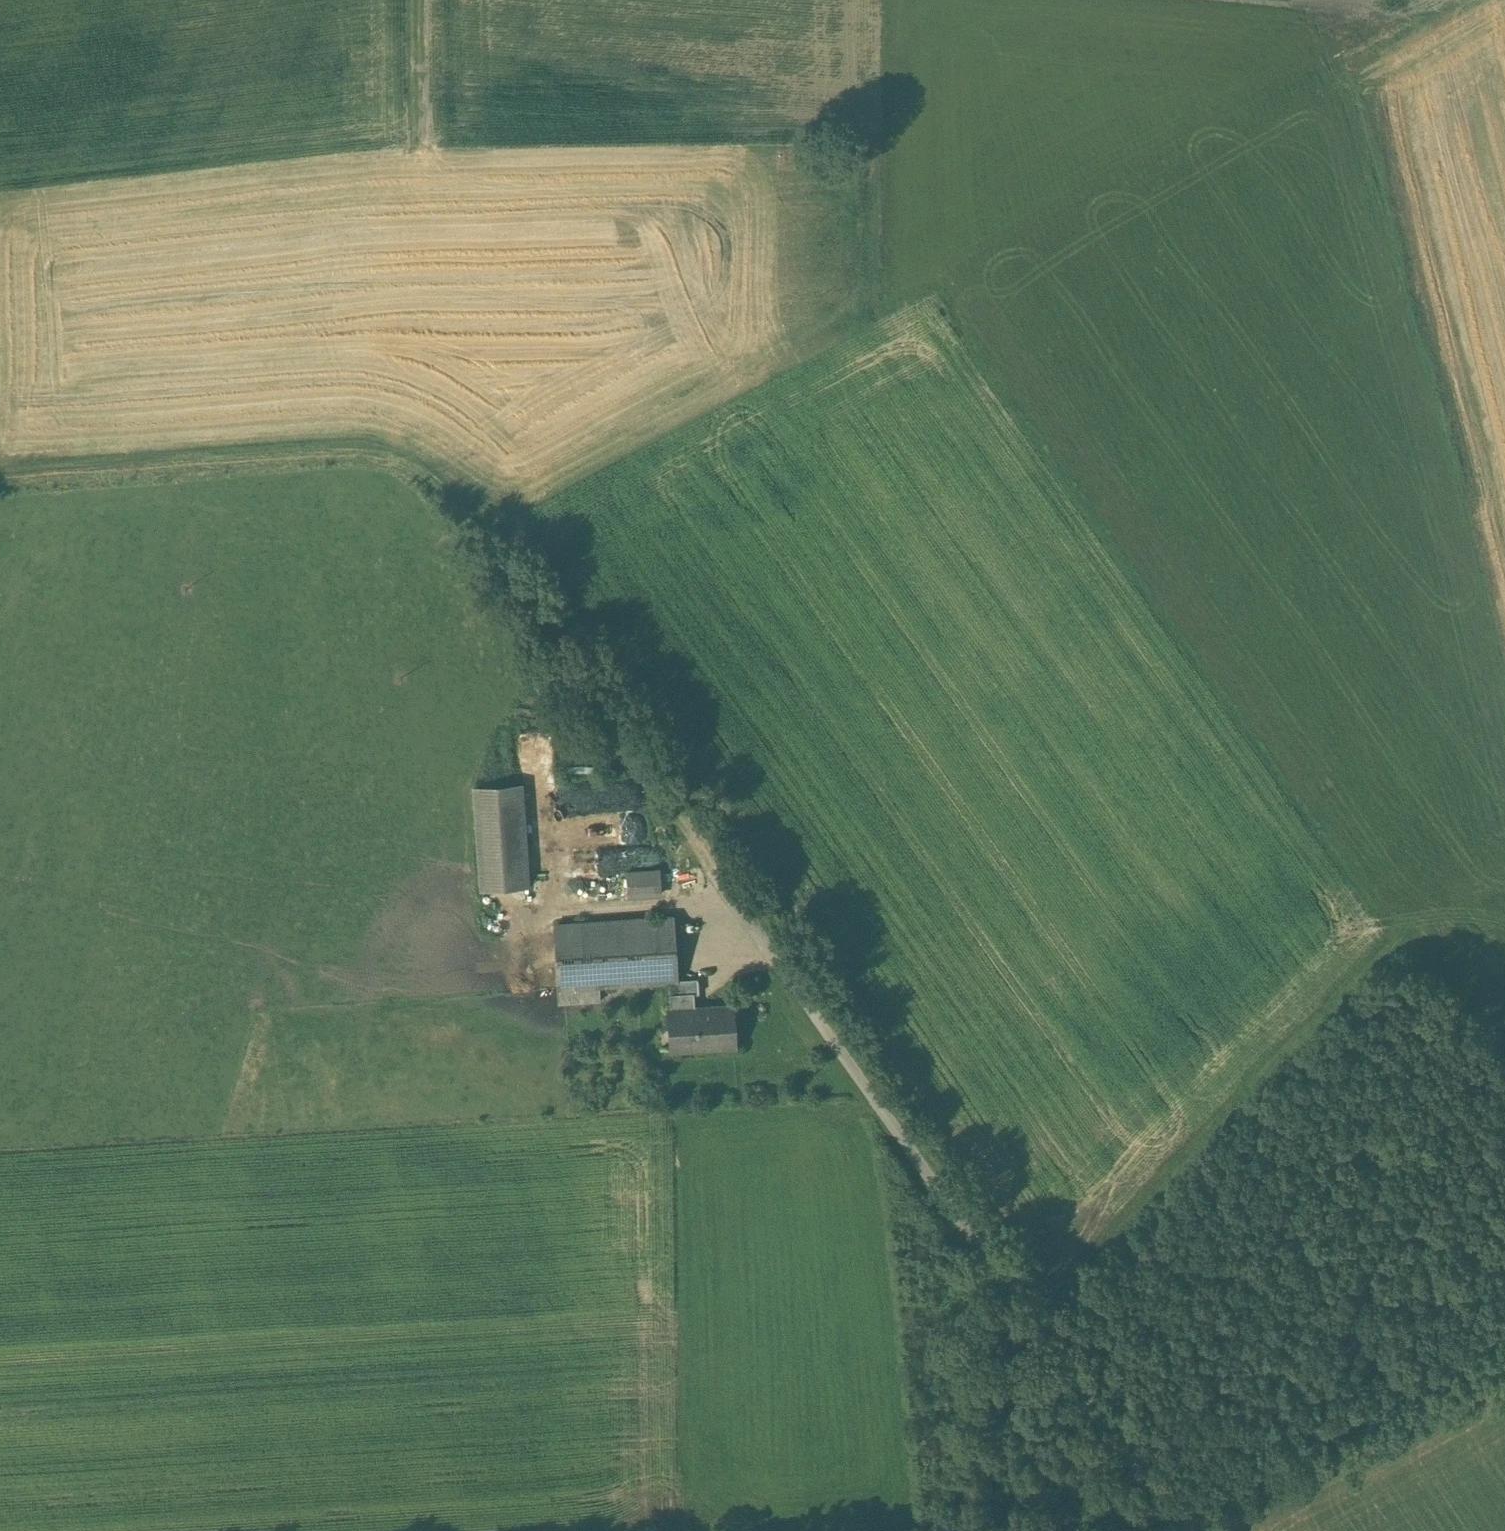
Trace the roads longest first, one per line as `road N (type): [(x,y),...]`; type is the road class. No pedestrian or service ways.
road 1 (track): [(728,891),(458,507),(410,467),(350,449),(0,476)]
road 2 (unclassified): [(1165,1514),(1220,1491),(1504,1327)]
road 3 (unclassified): [(819,1530),(1165,1514)]
road 4 (track): [(425,0),(425,129)]

